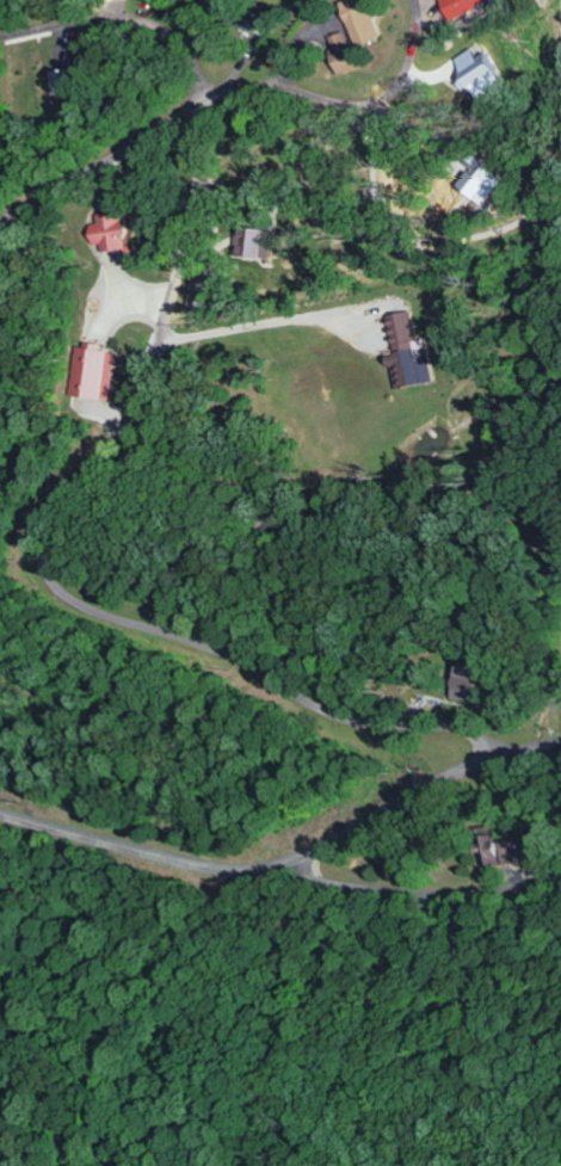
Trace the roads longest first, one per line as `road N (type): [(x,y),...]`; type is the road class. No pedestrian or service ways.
road 1 (residential): [(560,920),(432,903),(413,878),(279,897),(125,859),(0,853)]
road 2 (residential): [(560,765),(495,789),(445,827),(413,878)]

